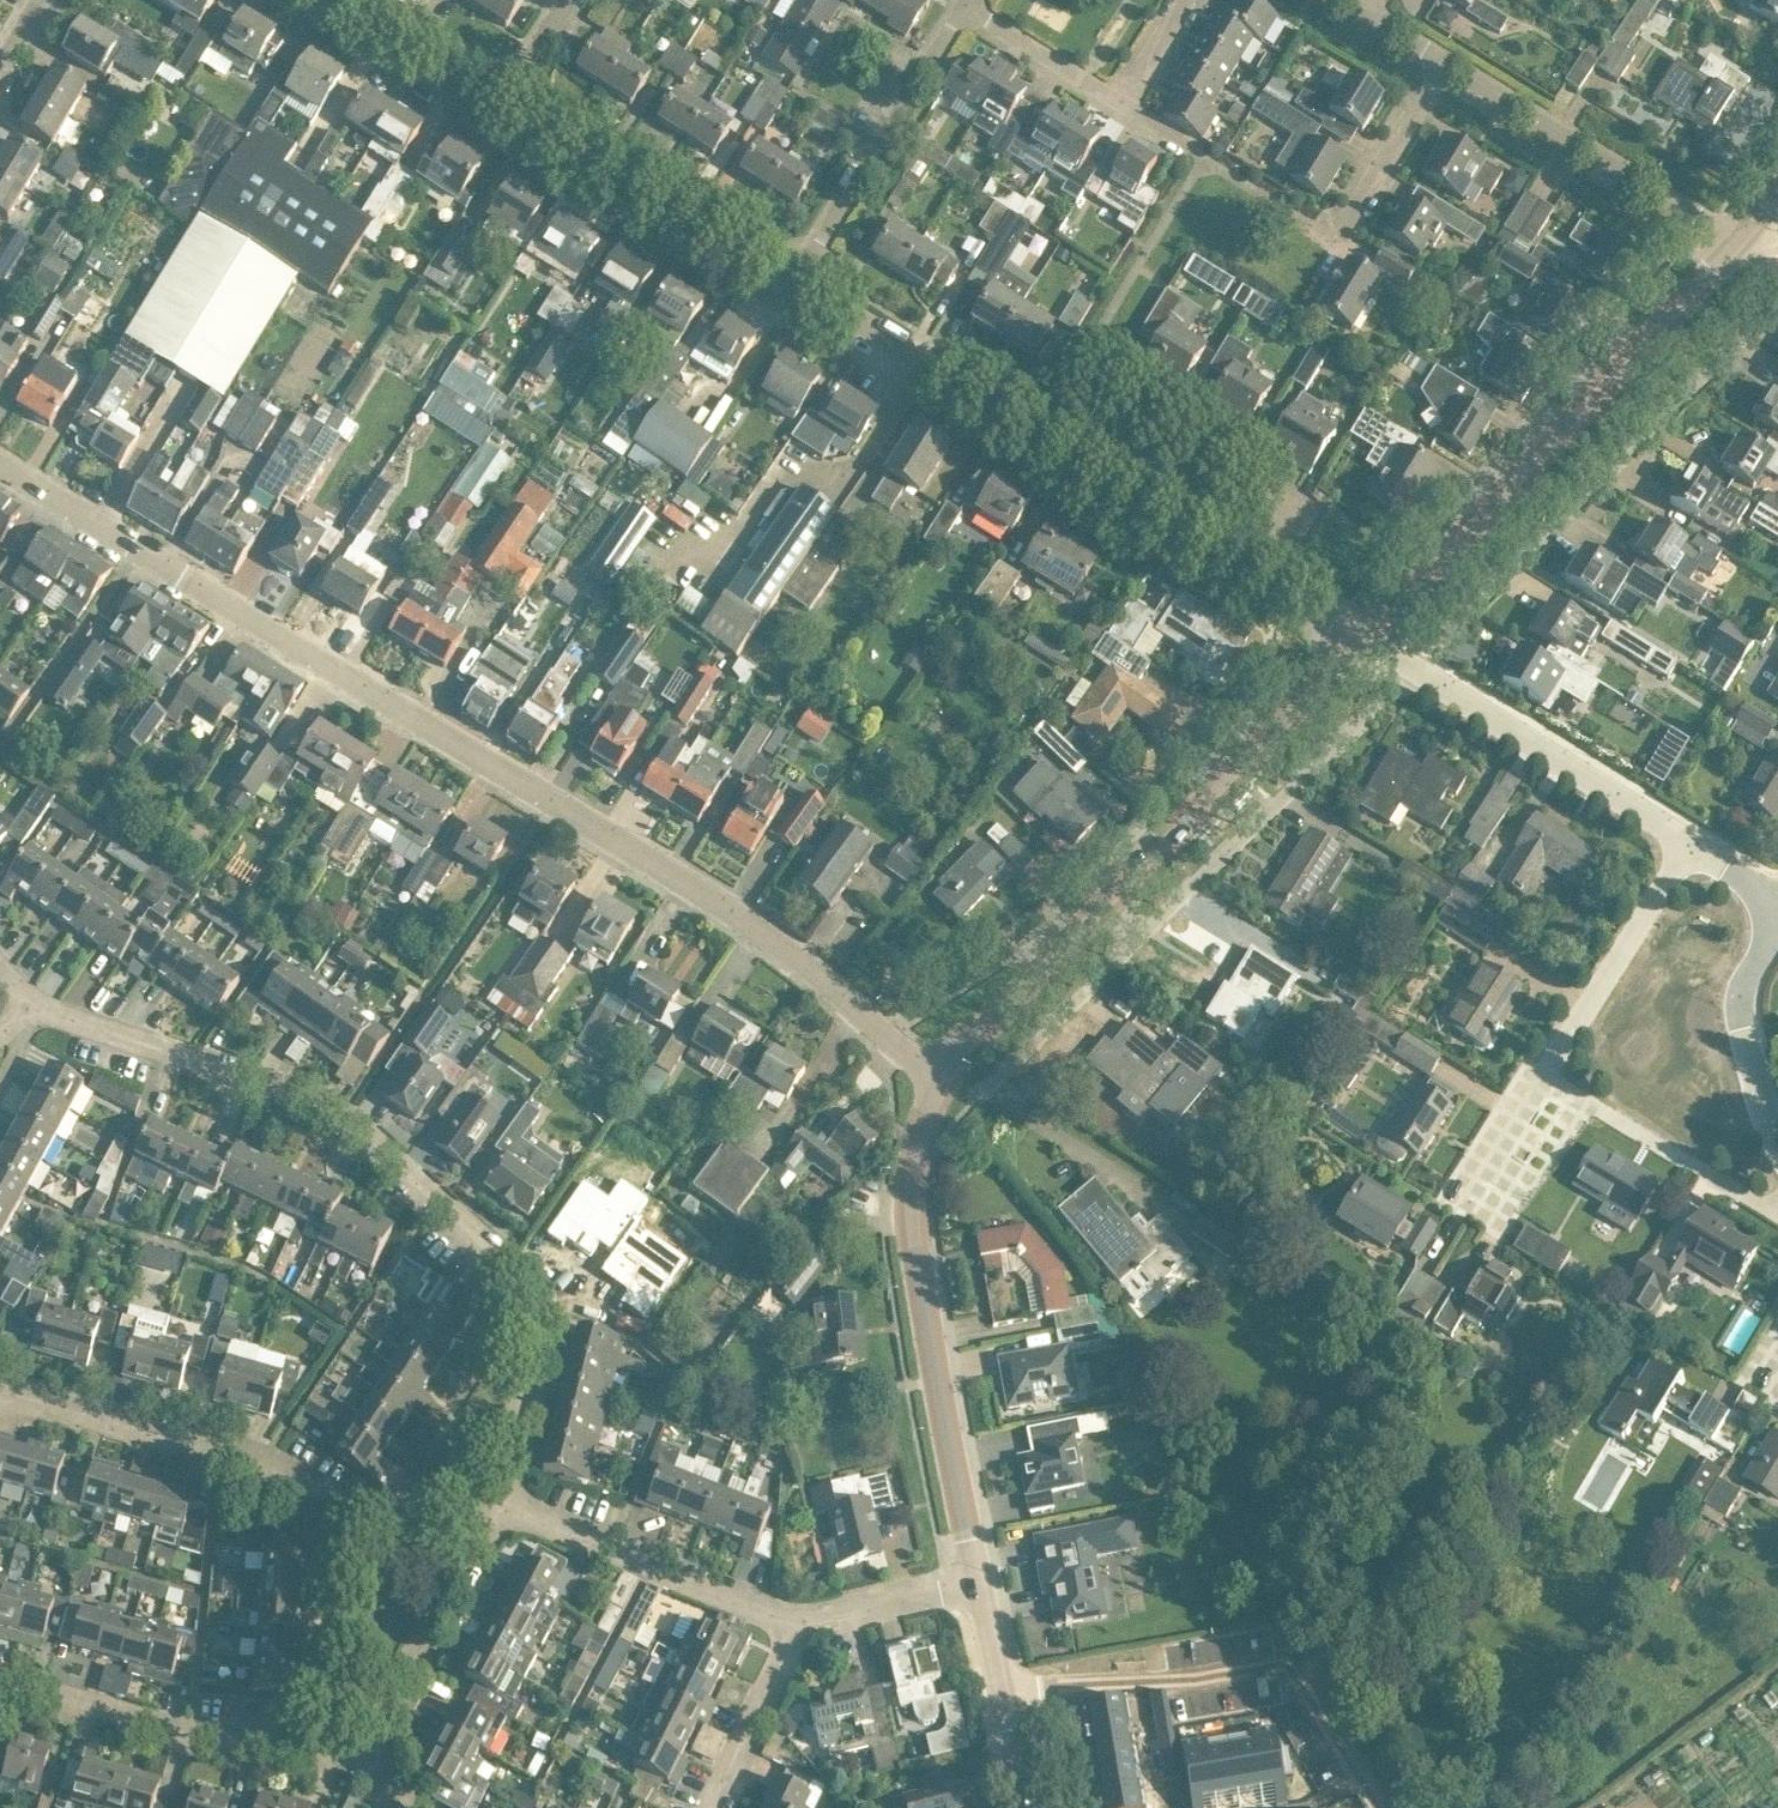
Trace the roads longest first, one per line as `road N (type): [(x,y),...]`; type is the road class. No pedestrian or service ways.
road 1 (residential): [(941,1078),(796,954),(0,465)]
road 2 (residential): [(495,1506),(532,1332),(534,1304),(521,1270),(345,1120),(228,1067),(28,1007)]
road 3 (tertiary): [(1364,638),(1739,239)]
road 4 (tertiary): [(978,1586),(914,1227),(914,1173),(941,1078)]
road 5 (residential): [(1415,669),(1777,301)]
road 6 (residential): [(452,1586),(265,1461),(0,1389)]
road 7 (residential): [(999,1688),(1189,1681),(1287,1666),(1374,1807)]
road 8 (residential): [(1141,936),(1415,669)]
road 9 (residential): [(1364,638),(1042,437)]
road 10 (residential): [(0,1683),(184,1736),(362,1761)]
road 11 (tertiary): [(1105,903),(1364,638)]
road 12 (residential): [(1739,239),(1443,63)]
road 13 (residential): [(797,283),(506,102)]
road 14 (residential): [(803,1621),(495,1506)]
road 15 (residential): [(1688,851),(1415,669)]
road 16 (residential): [(797,283),(965,5)]
road 17 (residential): [(1042,437),(797,283)]
road 18 (residential): [(1548,1084),(1688,851)]
road 19 (residential): [(1777,1214),(1548,1084)]
road 20 (tertiary): [(941,1078),(1105,903)]
road 21 (residential): [(1275,489),(1078,365)]
road 22 (residential): [(976,1099),(1141,936)]
road 23 (residential): [(1777,1136),(1745,1040),(1743,999),(1777,920)]
road 24 (residential): [(1321,233),(1349,219),(1443,63)]
road 25 (residential): [(711,1807),(803,1621)]
road 26 (residential): [(362,1761),(452,1586)]
road 27 (residential): [(506,102),(343,0)]
road 28 (residential): [(1122,101),(965,5)]
road 29 (residential): [(803,1621),(978,1586)]
road 30 (residential): [(1467,1213),(1548,1084)]
road 31 (tertiary): [(1024,1807),(999,1688)]

